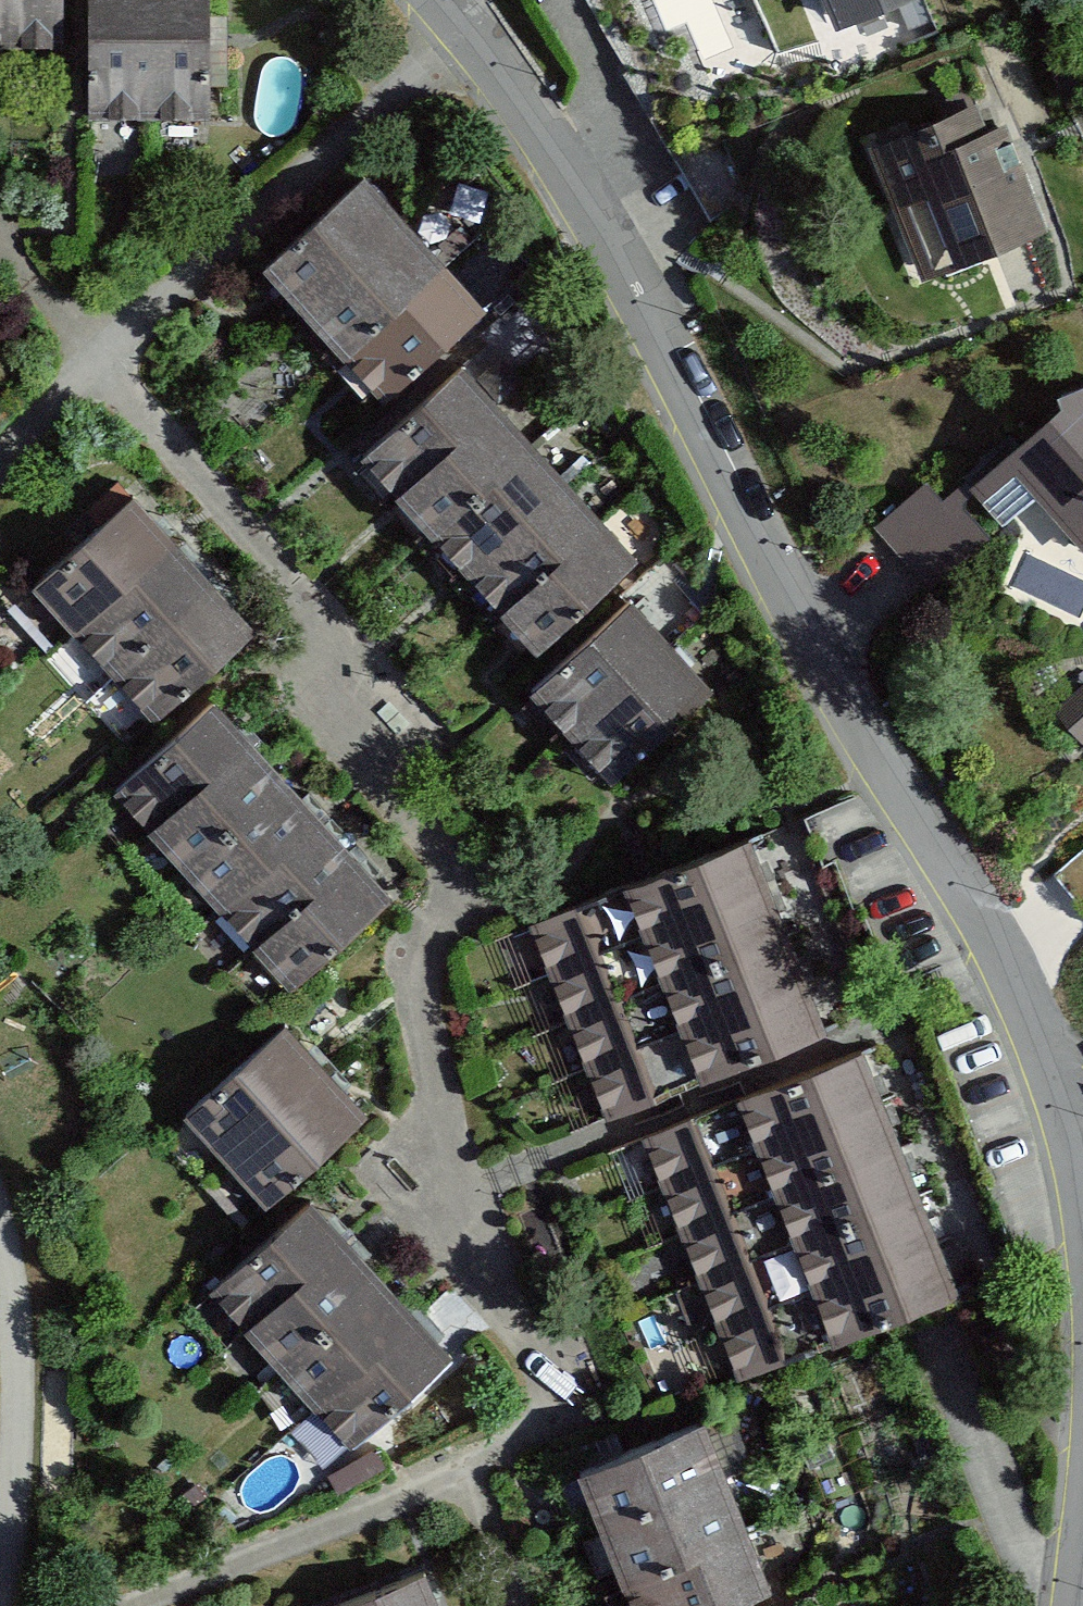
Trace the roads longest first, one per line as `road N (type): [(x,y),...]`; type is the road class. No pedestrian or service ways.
road 1 (residential): [(66,354),(290,589),(359,786),(480,903),(436,1214),(541,1421),(458,1460)]
road 2 (residential): [(459,18),(540,128),(804,636),(1006,955),(1049,1064),(1082,1190)]
road 3 (residential): [(66,354),(336,149),(459,18)]
road 4 (residential): [(458,1460),(111,1605)]
road 5 (residential): [(0,1252),(15,1312),(16,1495),(0,1591)]
road 6 (residential): [(509,1605),(458,1460)]
road 7 (residential): [(0,246),(66,354)]

